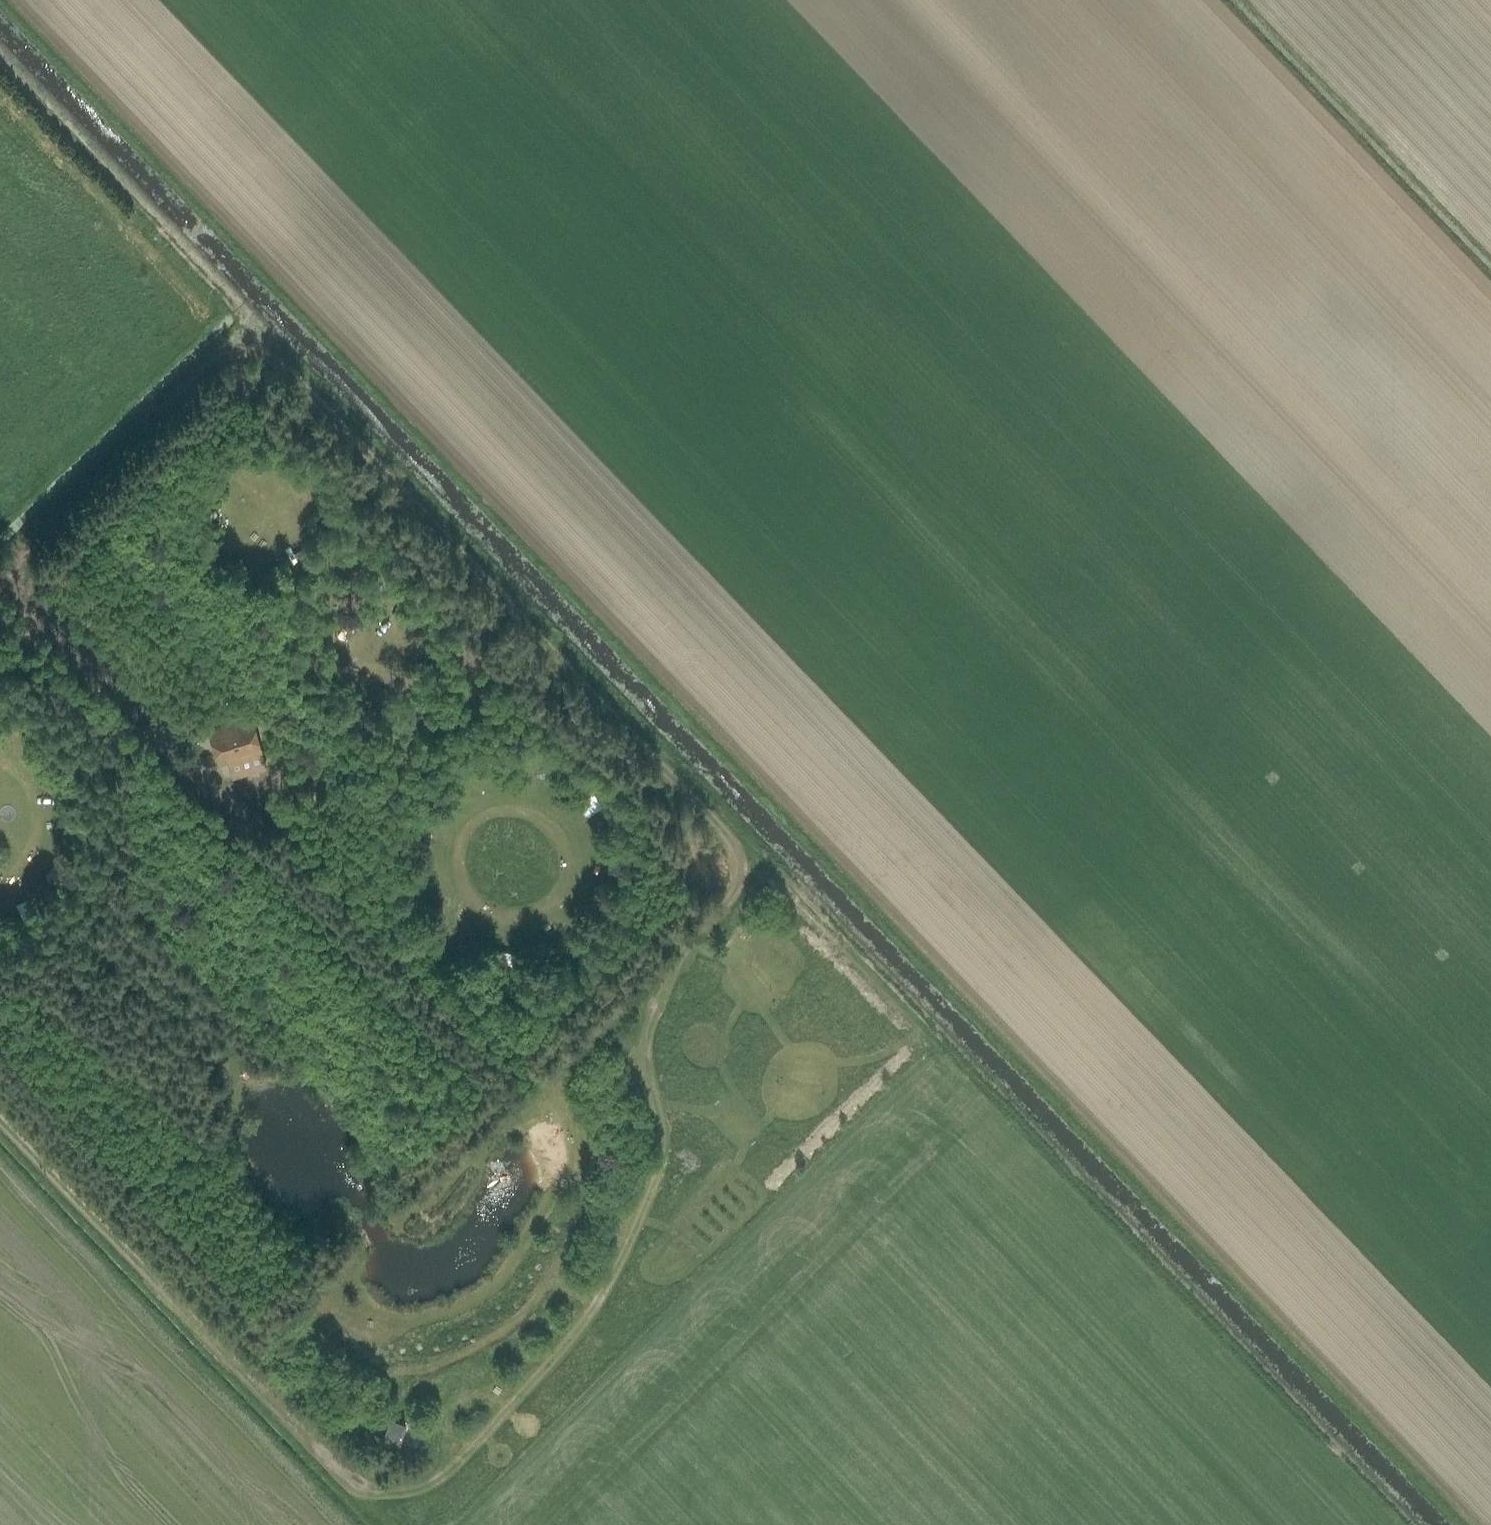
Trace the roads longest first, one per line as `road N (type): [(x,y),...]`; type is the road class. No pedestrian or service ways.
road 1 (track): [(374,1493),(0,1115)]

